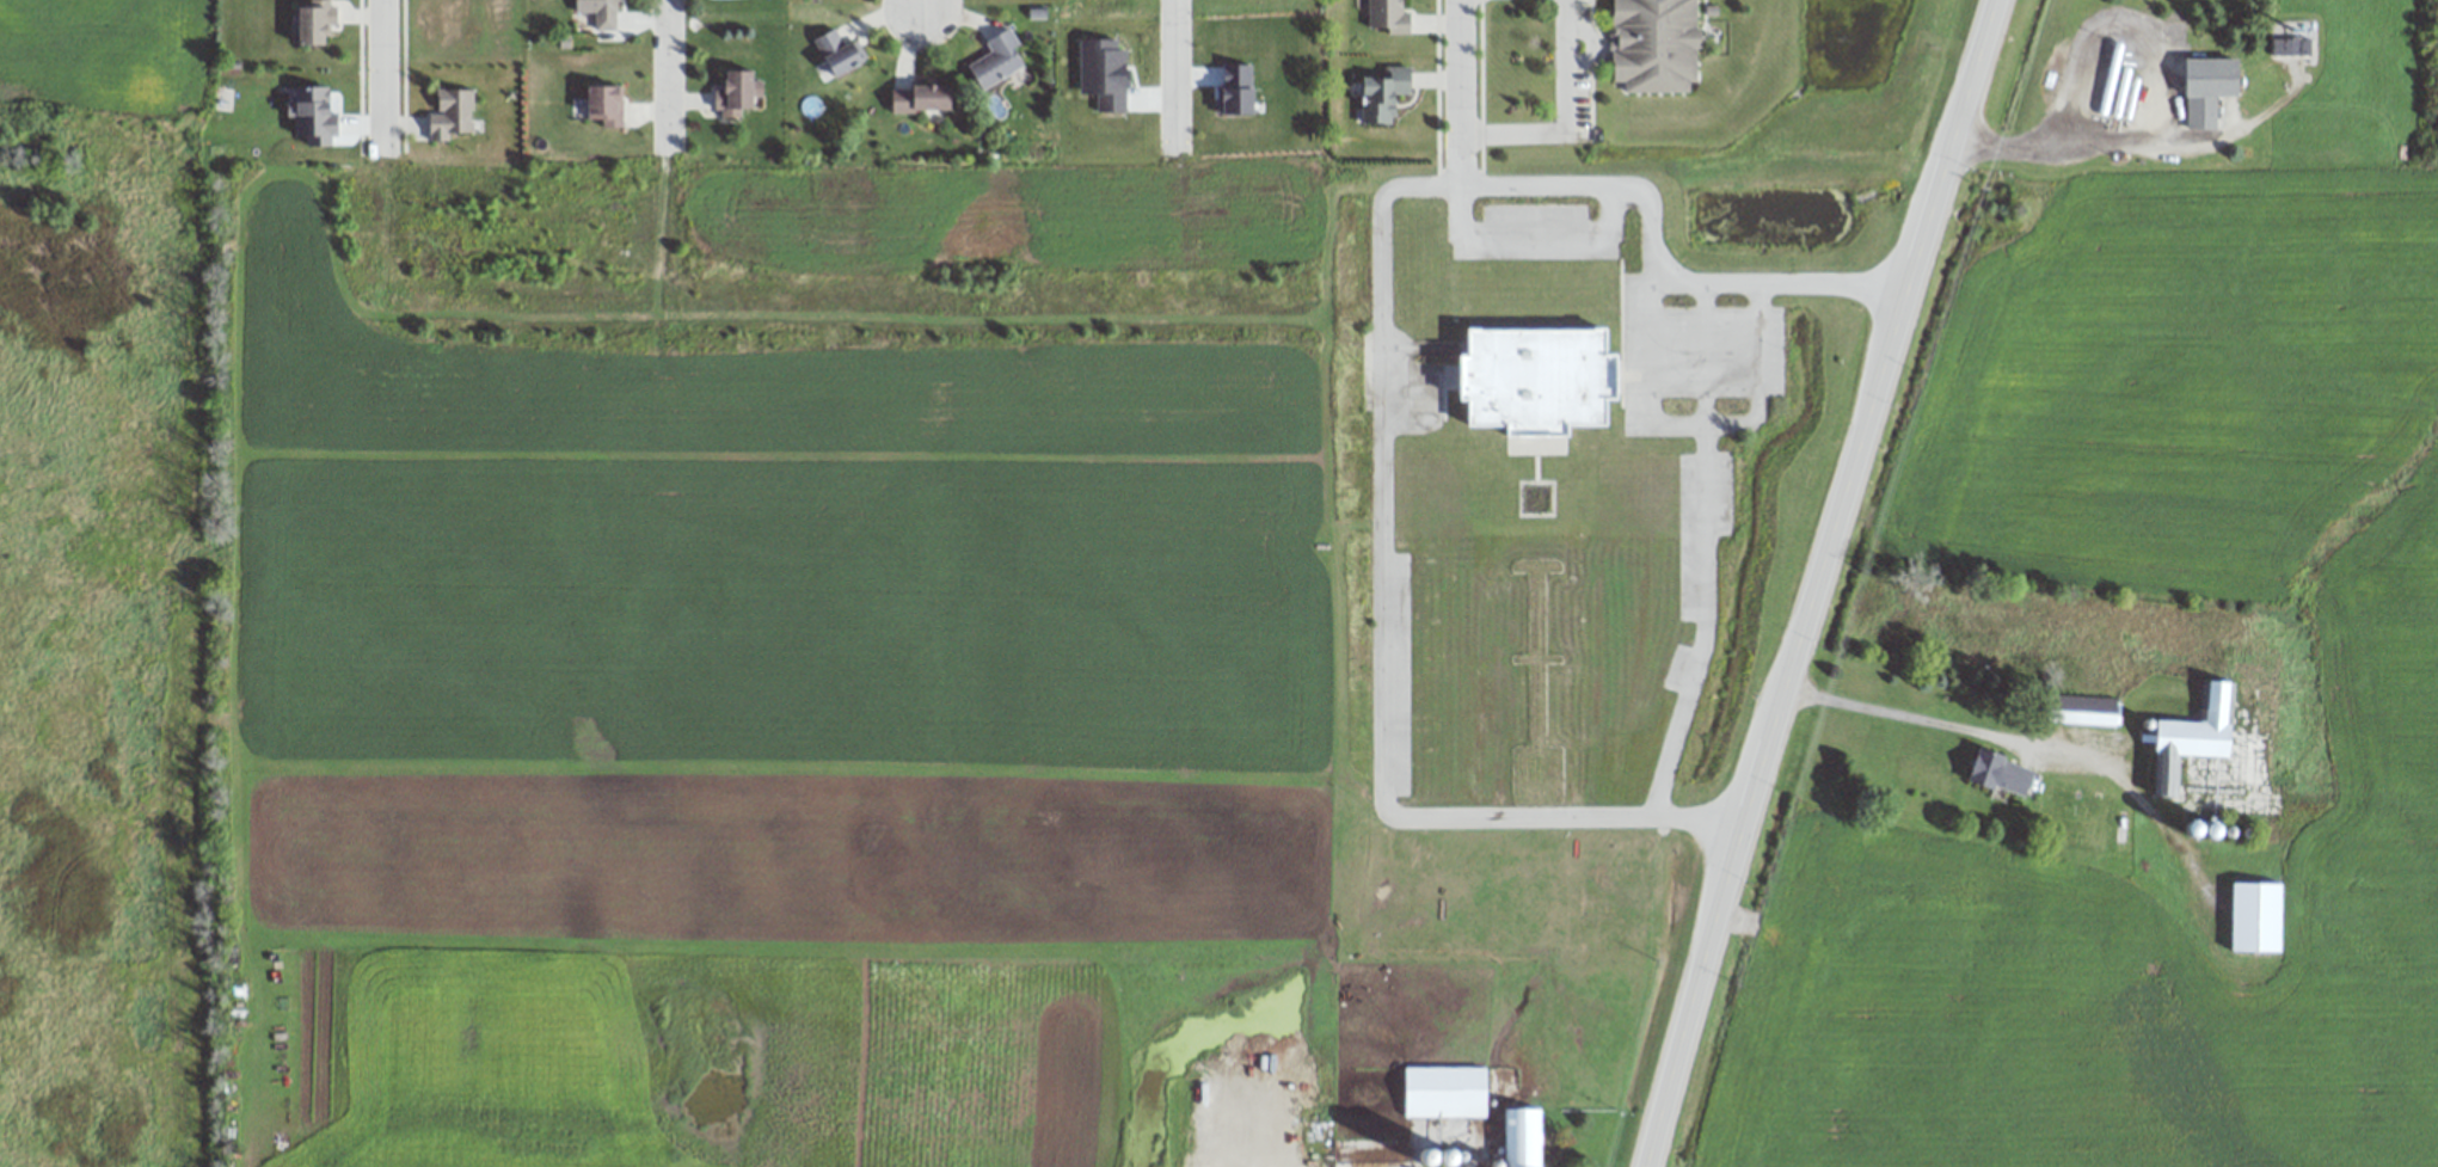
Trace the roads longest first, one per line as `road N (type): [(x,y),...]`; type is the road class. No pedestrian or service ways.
road 1 (secondary): [(1646,1166),(1937,179),(2002,0)]
road 2 (residential): [(1459,0),(1460,185)]
road 3 (residential): [(665,0),(667,149)]
road 4 (residential): [(379,0),(379,148)]
road 5 (residential): [(1171,0),(1171,146)]

